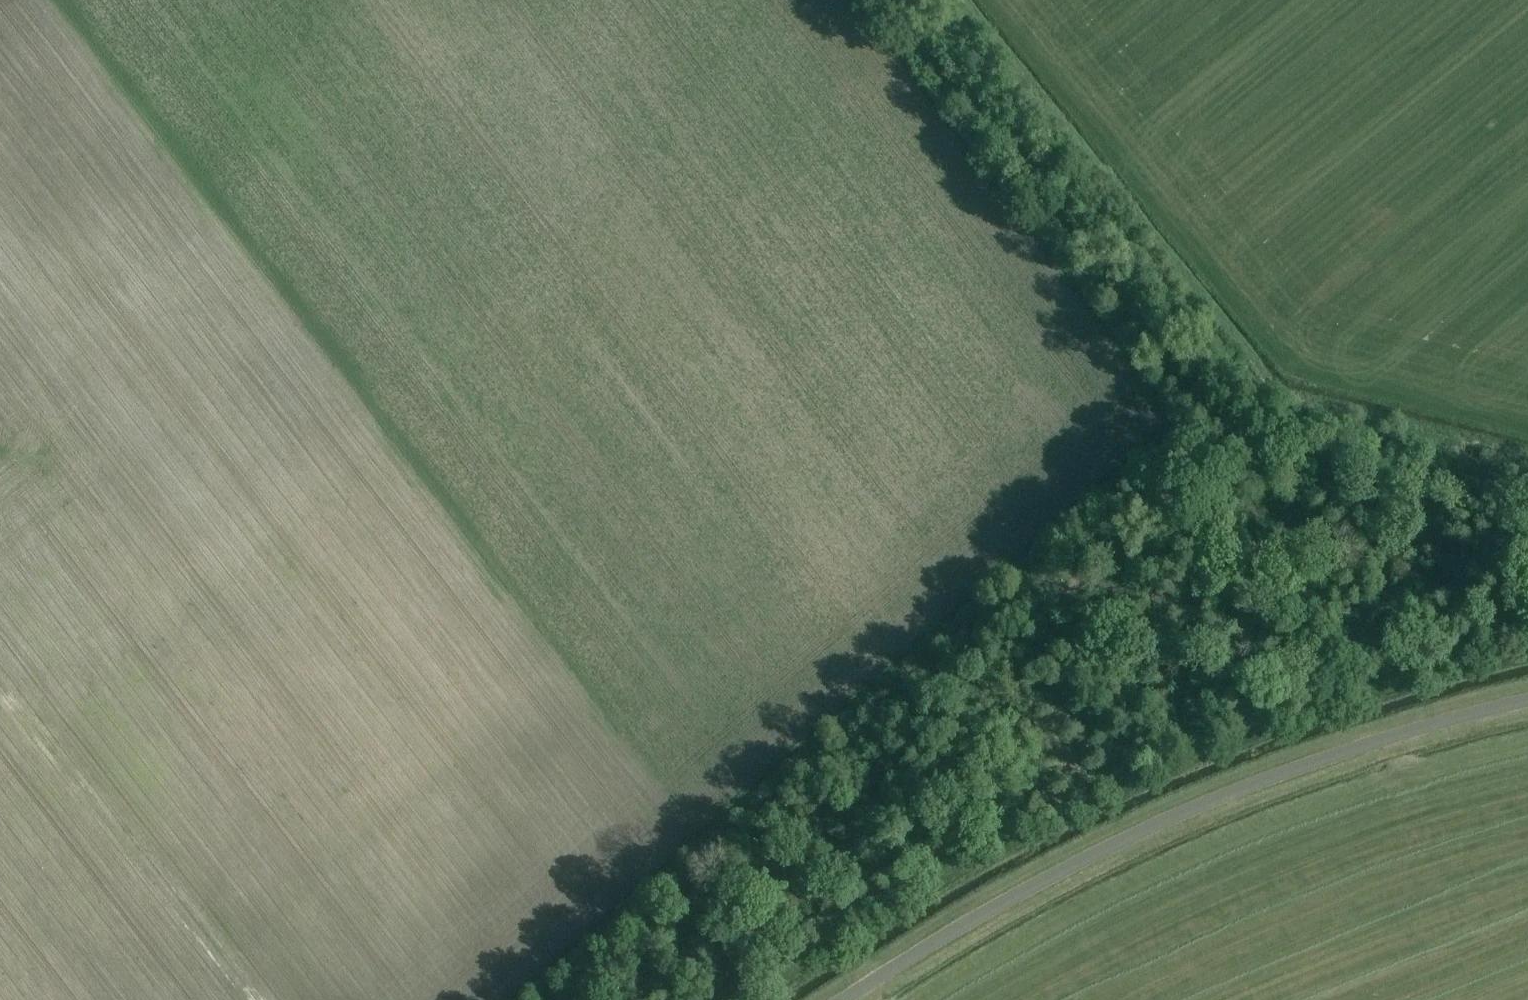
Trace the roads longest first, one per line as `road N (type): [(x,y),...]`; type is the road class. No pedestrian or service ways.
road 1 (unclassified): [(841,999),(1140,830),(1299,766),(1527,698)]

